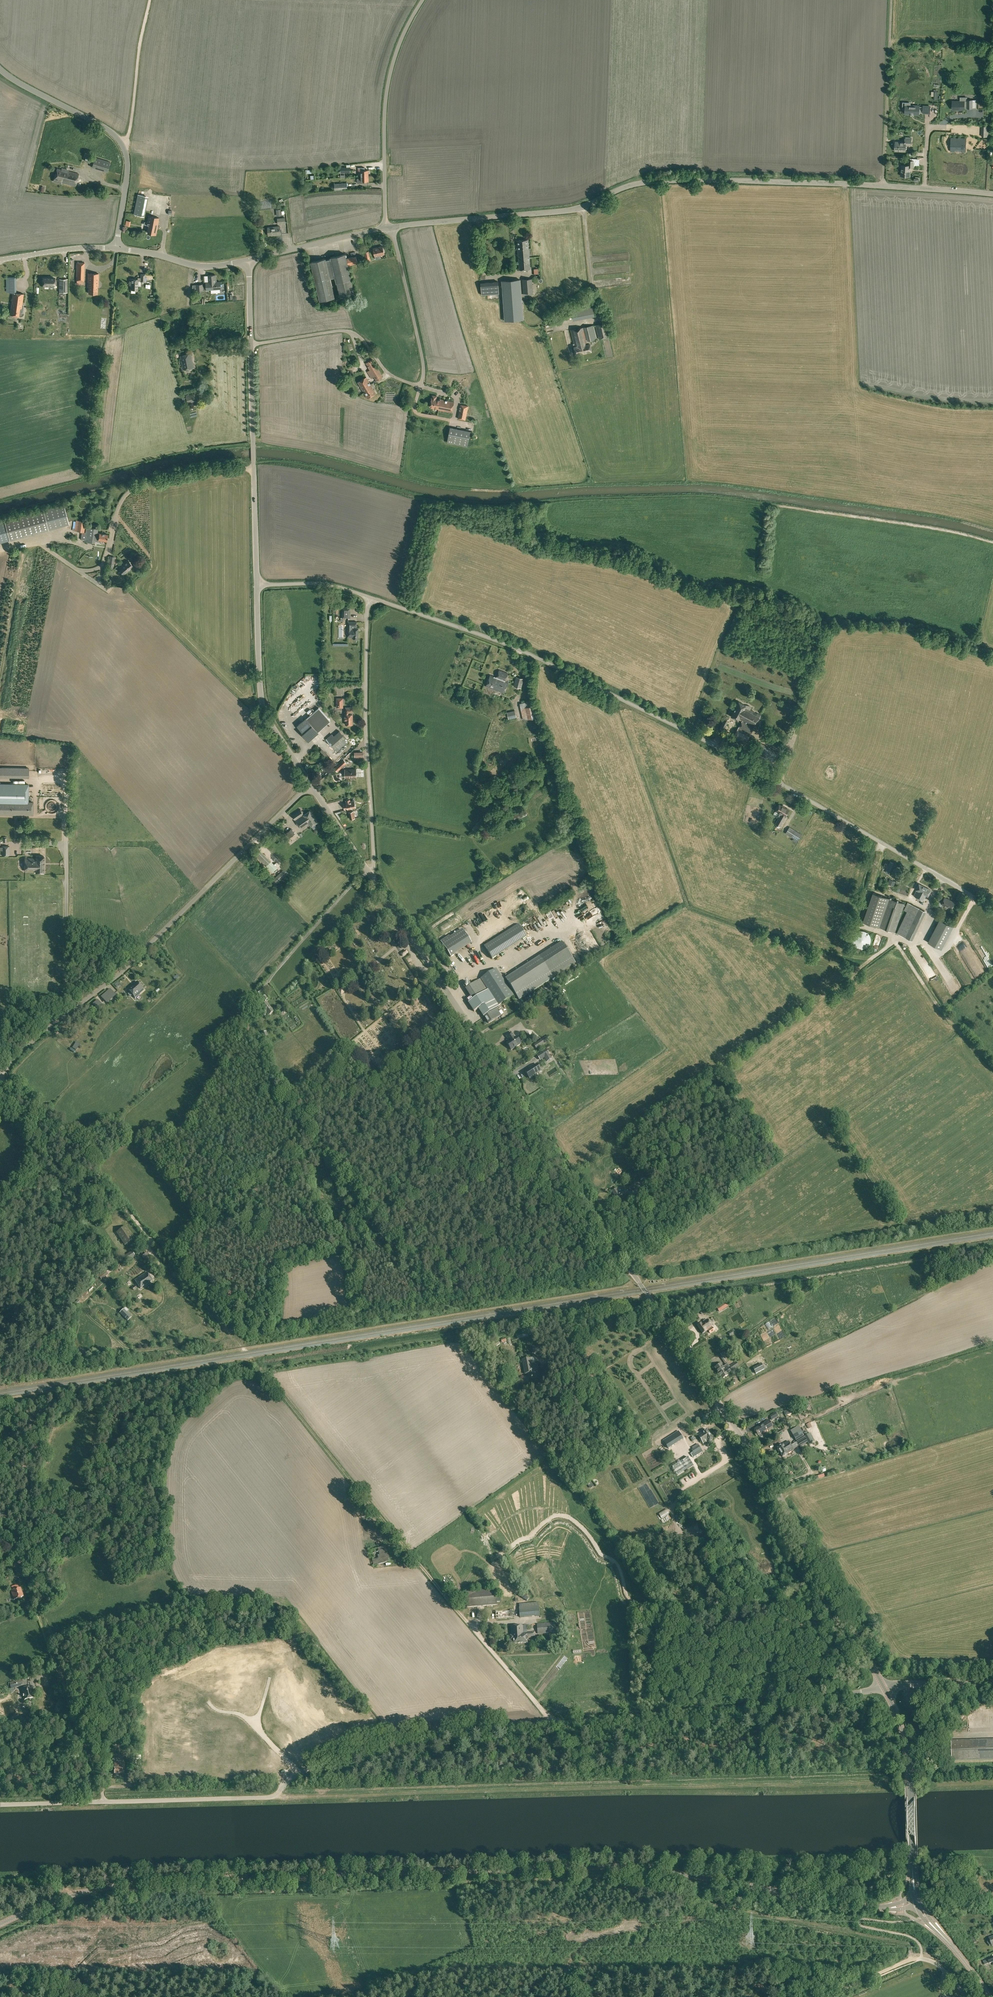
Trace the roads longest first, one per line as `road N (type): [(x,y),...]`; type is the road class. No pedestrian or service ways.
road 1 (tertiary): [(884,1687),(768,1476),(371,875)]
road 2 (unclassified): [(0,1805),(275,1797),(307,1768),(426,1735),(791,1704),(884,1687)]
road 3 (secondary): [(0,1927),(63,1897),(135,1884),(620,1867),(884,1908)]
road 4 (unclassified): [(992,912),(625,701),(518,649),(370,599)]
road 5 (tertiary): [(385,227),(579,209),(657,180),(992,195)]
road 6 (track): [(269,1380),(554,1723)]
road 7 (unclassified): [(0,1077),(150,945),(310,784)]
road 8 (tertiary): [(256,586),(248,260)]
road 9 (track): [(49,1546),(61,1594),(38,1614),(103,1802)]
road 10 (unclassified): [(371,875),(370,599)]
road 11 (track): [(0,1078),(168,1263)]
road 12 (tertiary): [(116,248),(127,169),(120,141),(0,69)]
road 13 (unclassified): [(385,227),(388,83),(423,0)]
road 14 (tertiary): [(310,784),(264,714),(256,586)]
road 15 (secondary): [(912,1866),(908,1753),(884,1687)]
road 16 (track): [(98,1412),(117,1390),(230,1376)]
road 17 (tertiary): [(248,260),(385,227)]
road 18 (tertiary): [(248,260),(206,266),(116,248)]

